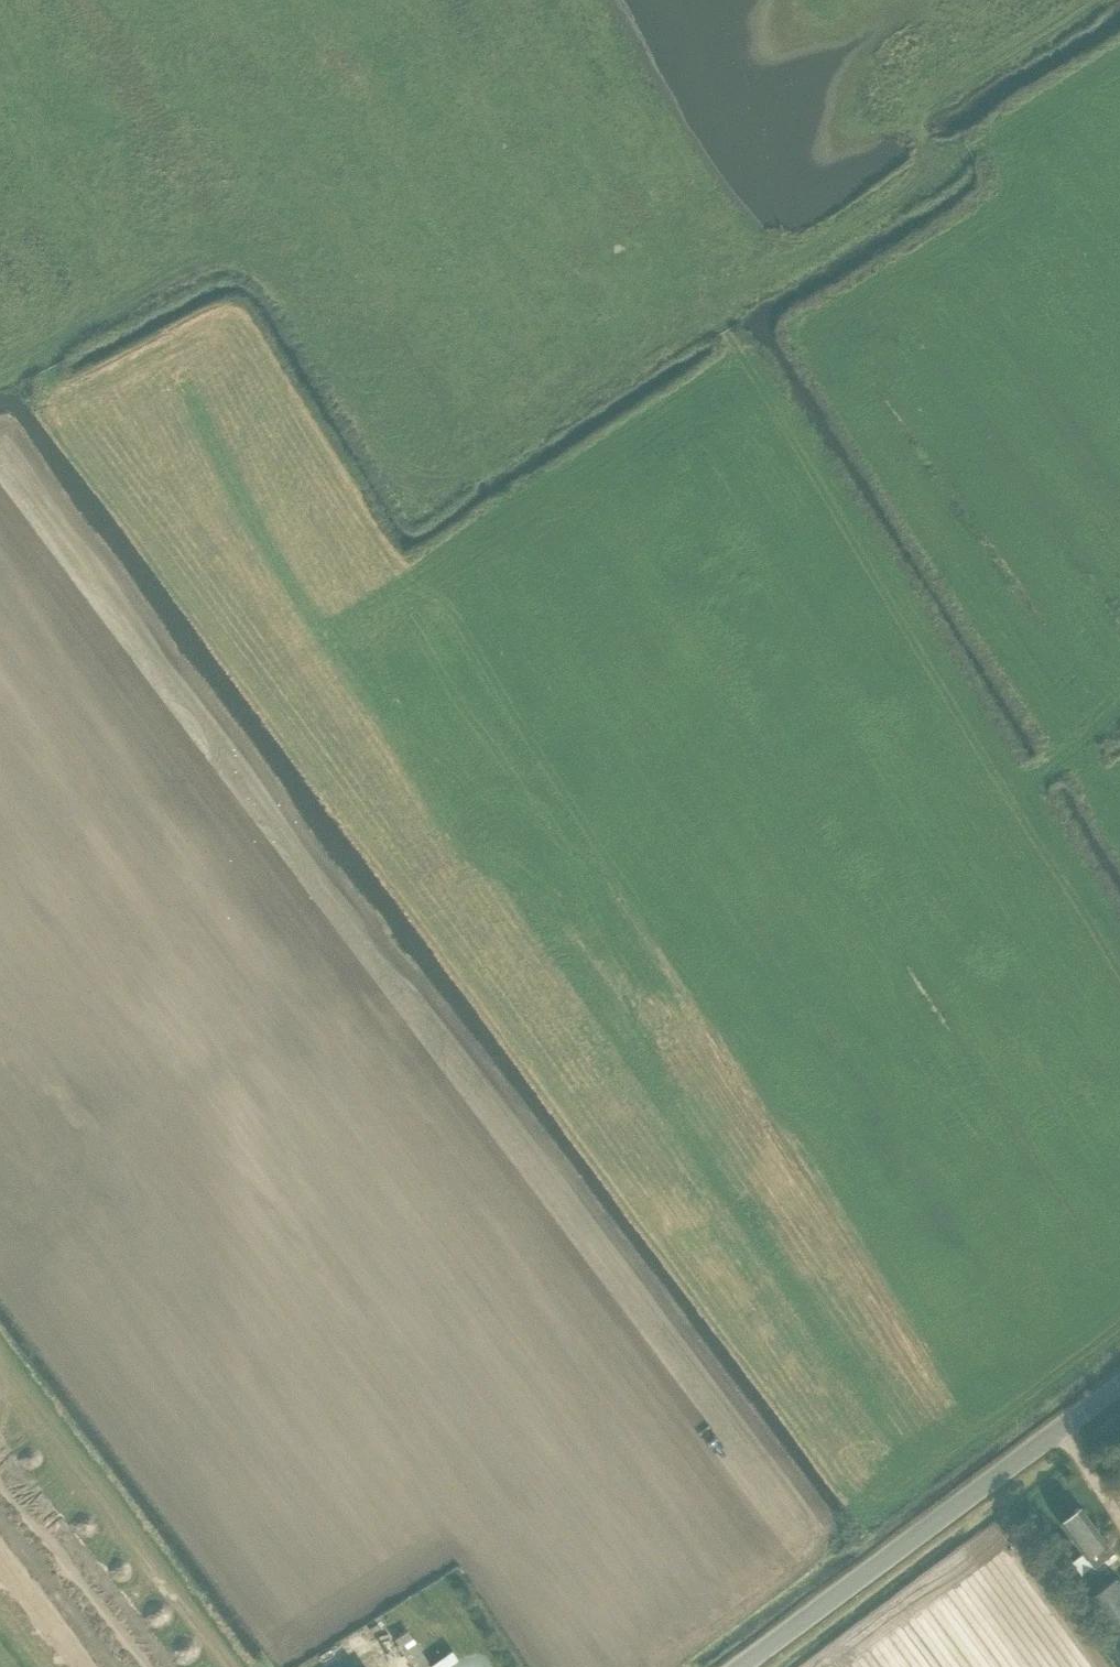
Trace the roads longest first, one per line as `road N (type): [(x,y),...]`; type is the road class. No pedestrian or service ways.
road 1 (tertiary): [(749,1666),(1119,1388)]

